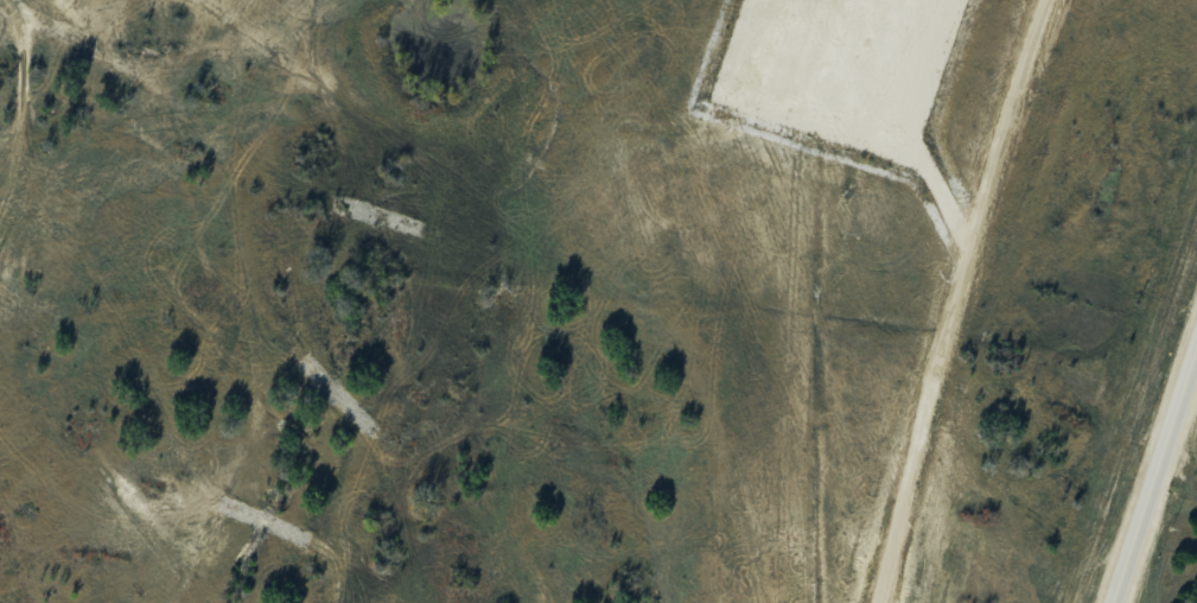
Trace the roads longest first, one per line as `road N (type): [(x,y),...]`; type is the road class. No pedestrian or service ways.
road 1 (tertiary): [(1113,602),(1196,346)]

